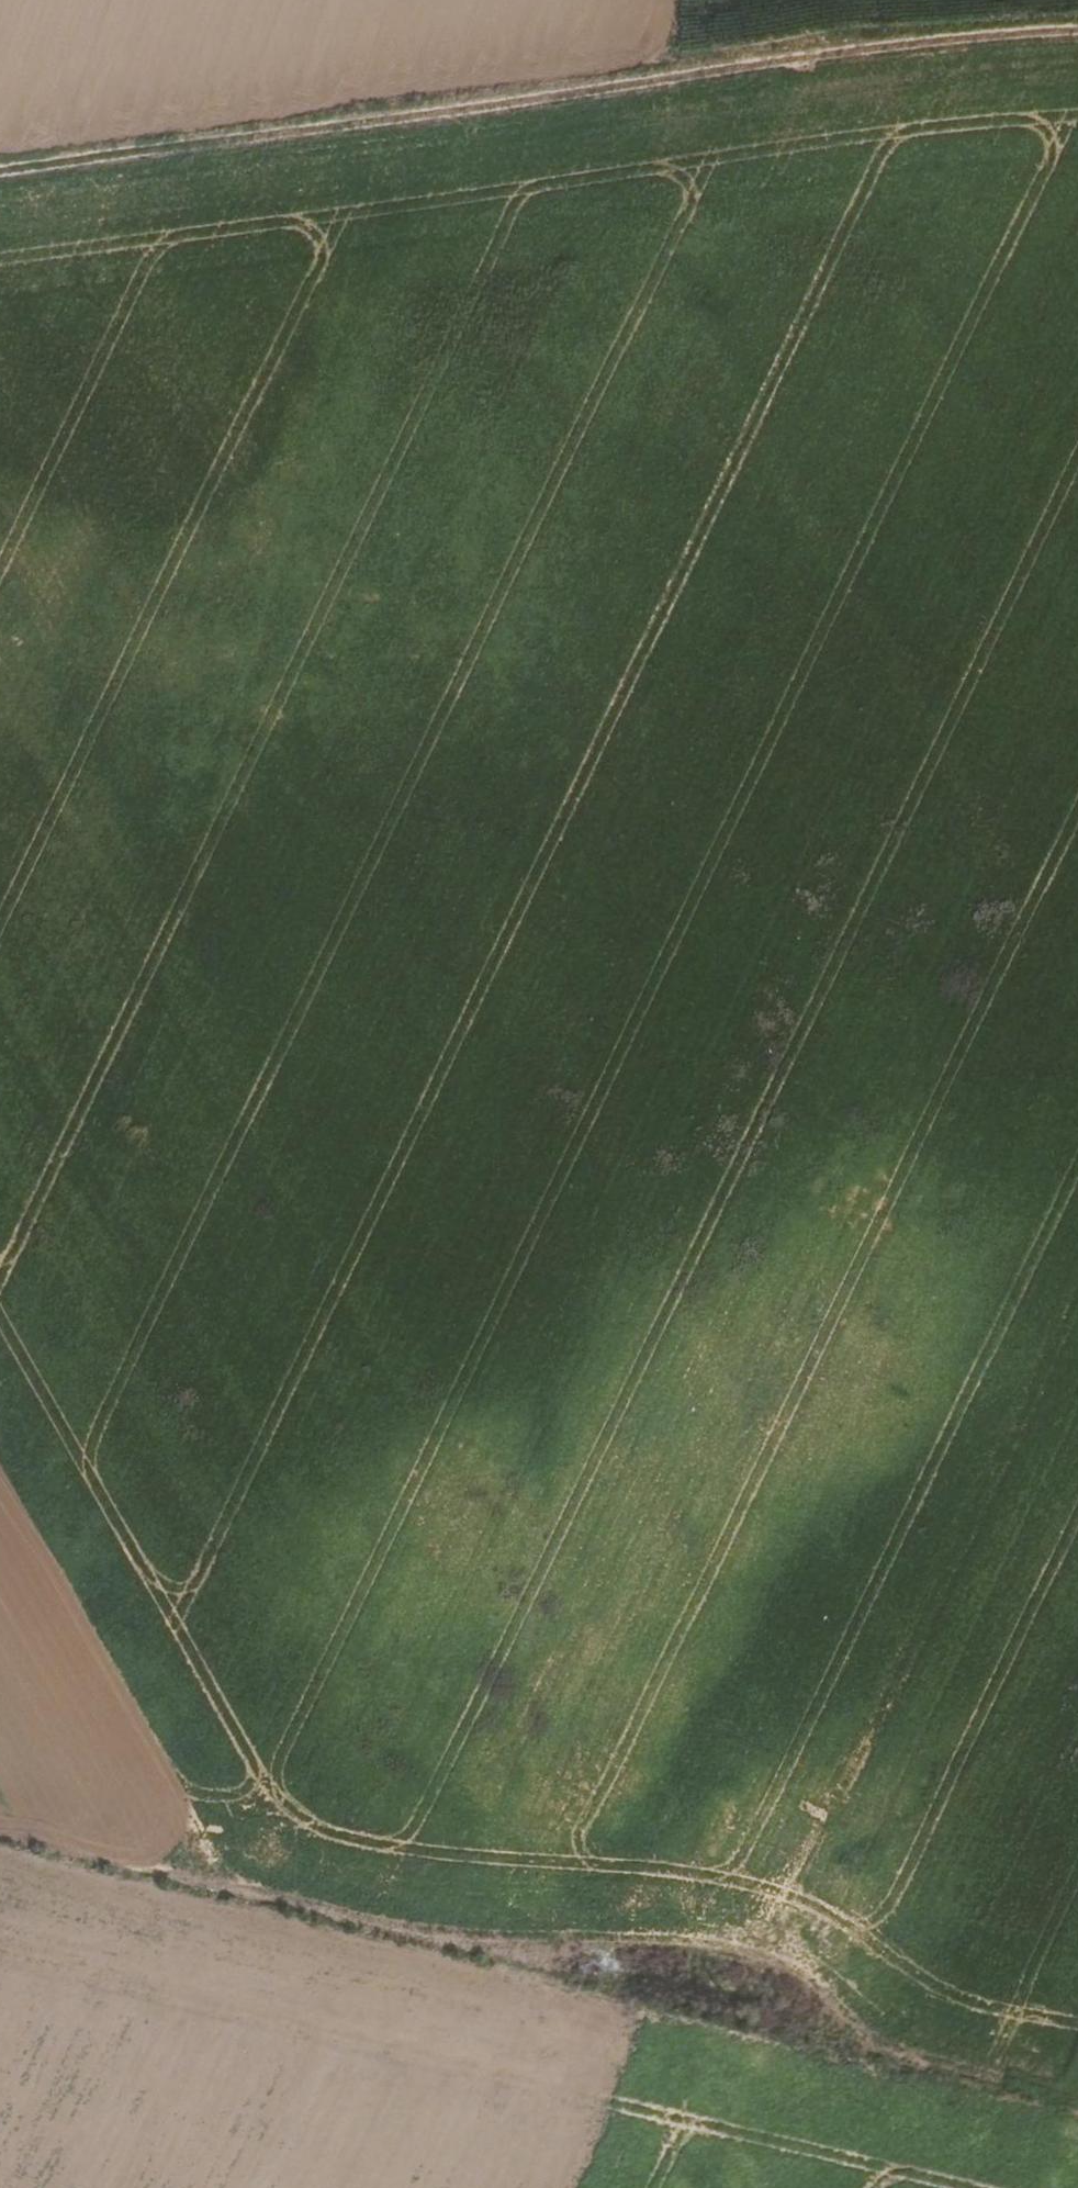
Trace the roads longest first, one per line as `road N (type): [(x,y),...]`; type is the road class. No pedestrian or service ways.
road 1 (track): [(0,171),(830,53),(1077,29)]

